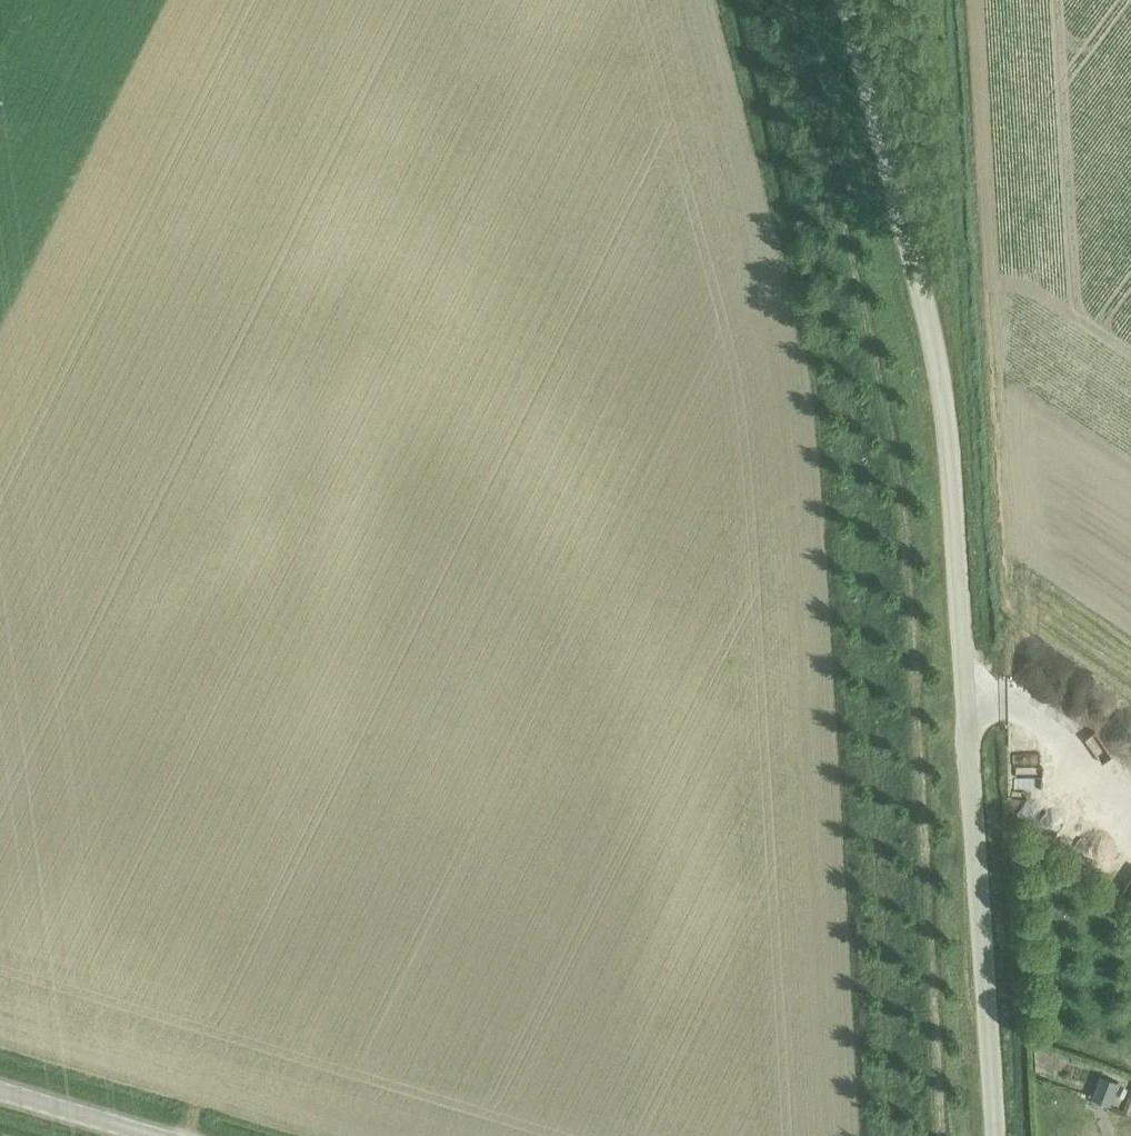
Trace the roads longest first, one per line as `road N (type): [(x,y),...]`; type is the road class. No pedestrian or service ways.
road 1 (unclassified): [(991,1135),(964,677),(935,409),(841,0)]
road 2 (unclassified): [(137,1135),(0,1096)]

